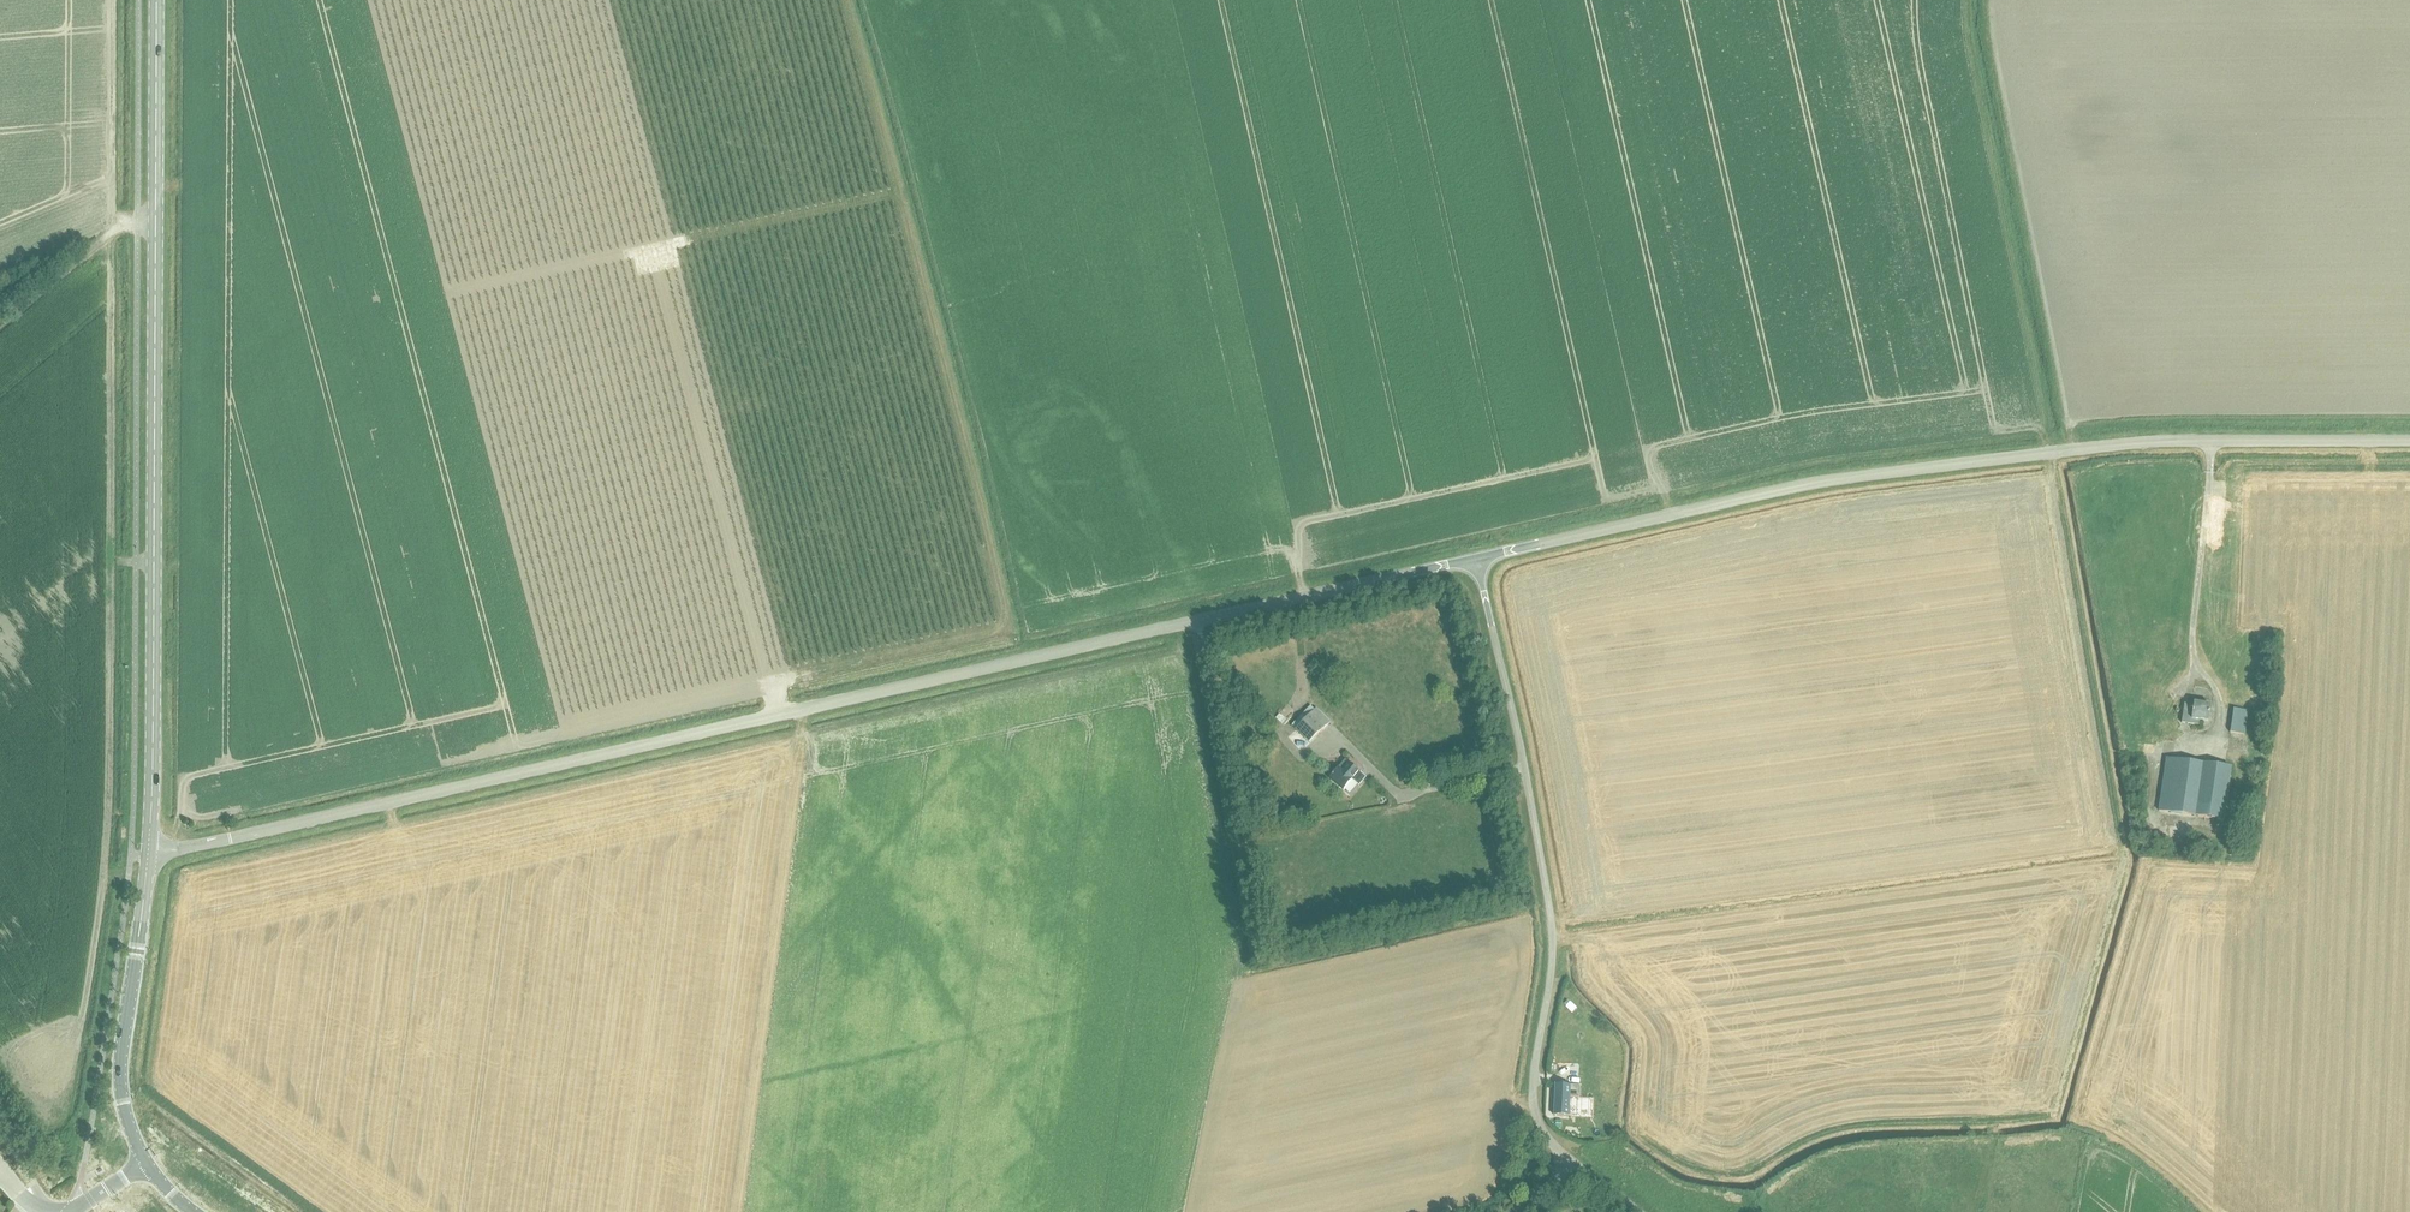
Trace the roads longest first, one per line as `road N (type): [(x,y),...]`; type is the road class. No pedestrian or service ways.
road 1 (unclassified): [(148,856),(1476,560)]
road 2 (unclassified): [(1476,560),(1780,491),(2027,453),(2409,440)]
road 3 (tertiary): [(148,856),(157,0)]
road 4 (unclassified): [(1565,1164),(1536,1111),(1552,927),(1476,560)]
road 5 (tertiary): [(148,1165),(126,1117),(120,1075),(148,856)]

